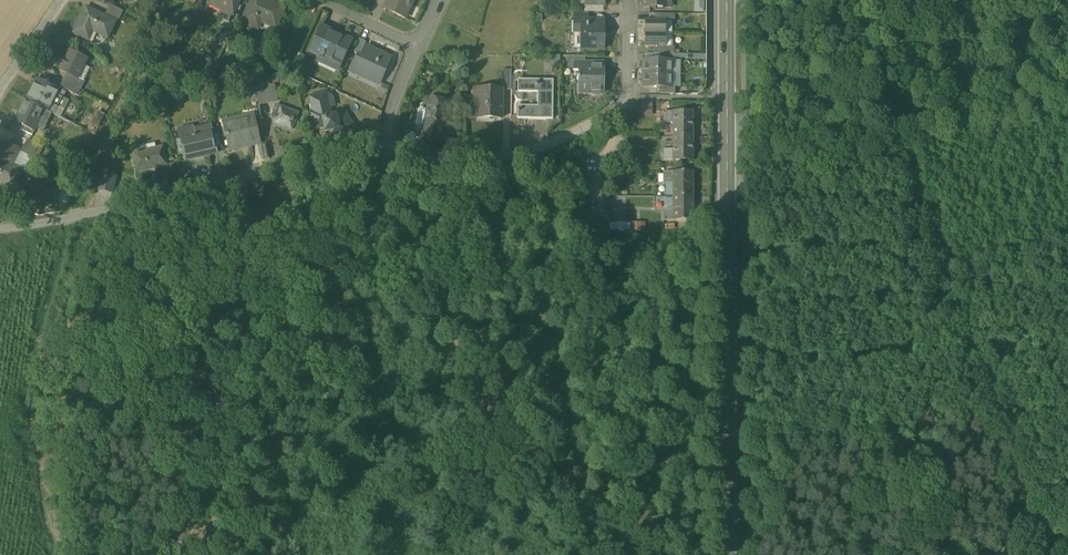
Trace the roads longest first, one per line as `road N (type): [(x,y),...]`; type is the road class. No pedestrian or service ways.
road 1 (track): [(849,0),(1055,554)]
road 2 (primary): [(731,554),(730,0)]
road 3 (unclassified): [(0,227),(385,149)]
road 4 (unclassified): [(385,149),(514,155),(614,113),(626,98),(629,0)]

